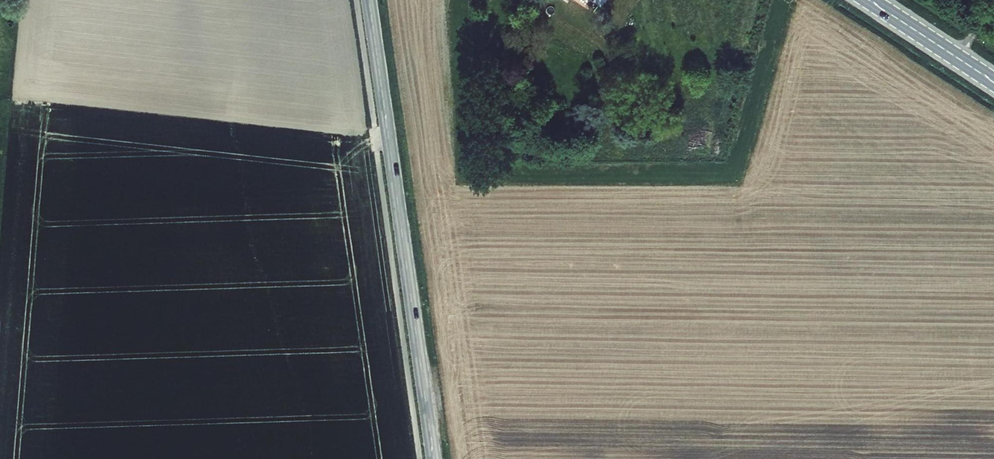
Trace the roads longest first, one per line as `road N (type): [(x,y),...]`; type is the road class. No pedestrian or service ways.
road 1 (tertiary): [(369,0),(434,458)]
road 2 (primary): [(869,0),(993,82)]

